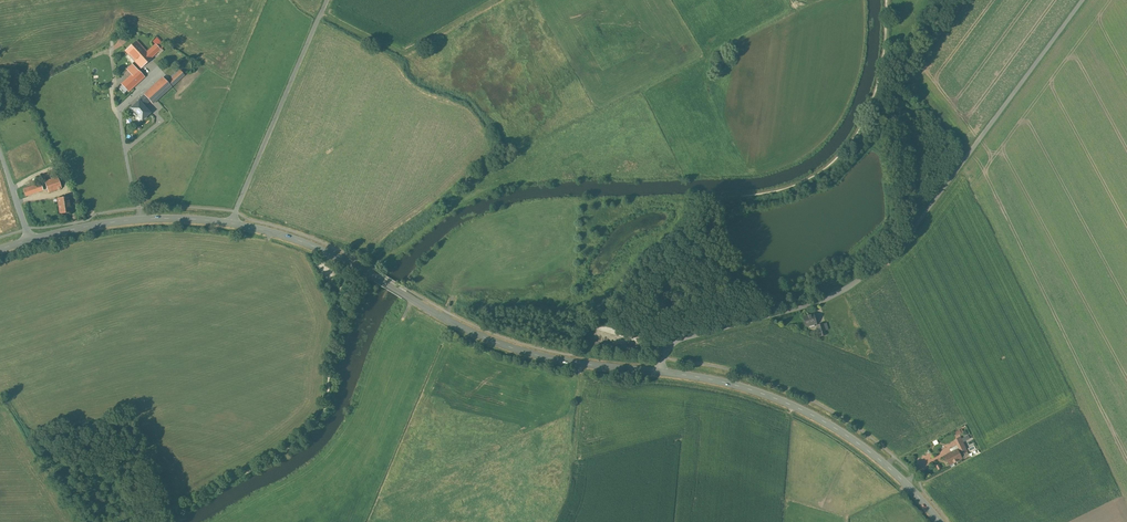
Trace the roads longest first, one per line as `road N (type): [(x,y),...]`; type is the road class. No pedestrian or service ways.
road 1 (unclassified): [(661,371),(673,344),(817,304),(908,238),(1082,0)]
road 2 (tertiary): [(232,223),(320,249),(472,332),(528,352),(661,371)]
road 3 (tertiary): [(661,371),(749,389),(814,415),(888,466),(940,521)]
road 4 (unclassified): [(232,223),(327,0)]
road 5 (tertiary): [(30,240),(142,219),(232,223)]
road 6 (track): [(321,14),(401,52),(497,0)]

